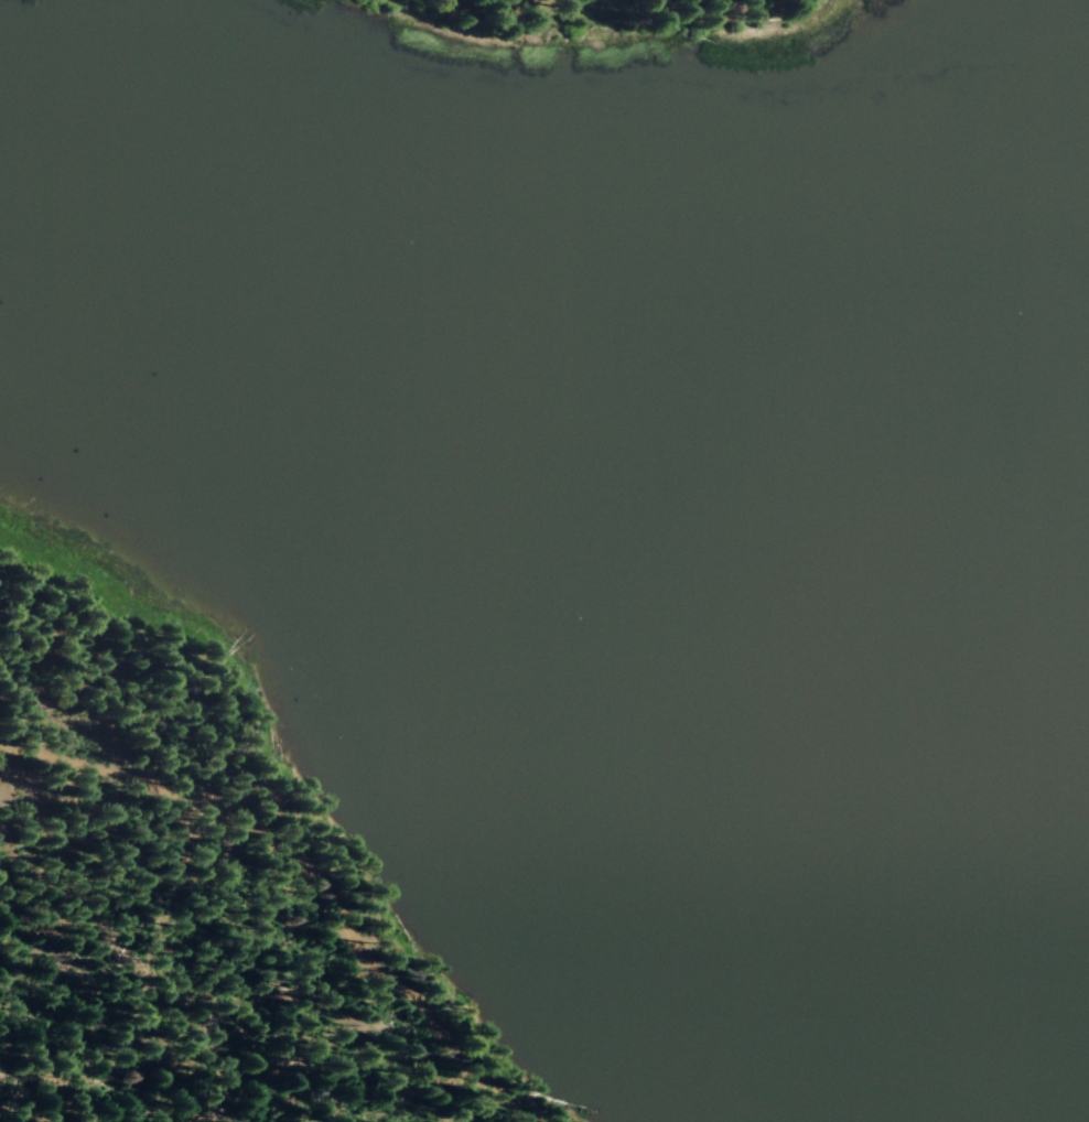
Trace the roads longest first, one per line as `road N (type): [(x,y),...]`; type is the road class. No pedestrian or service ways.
road 1 (track): [(543,1121),(453,1042),(331,891),(255,820),(138,764),(87,762),(25,774),(0,764)]

